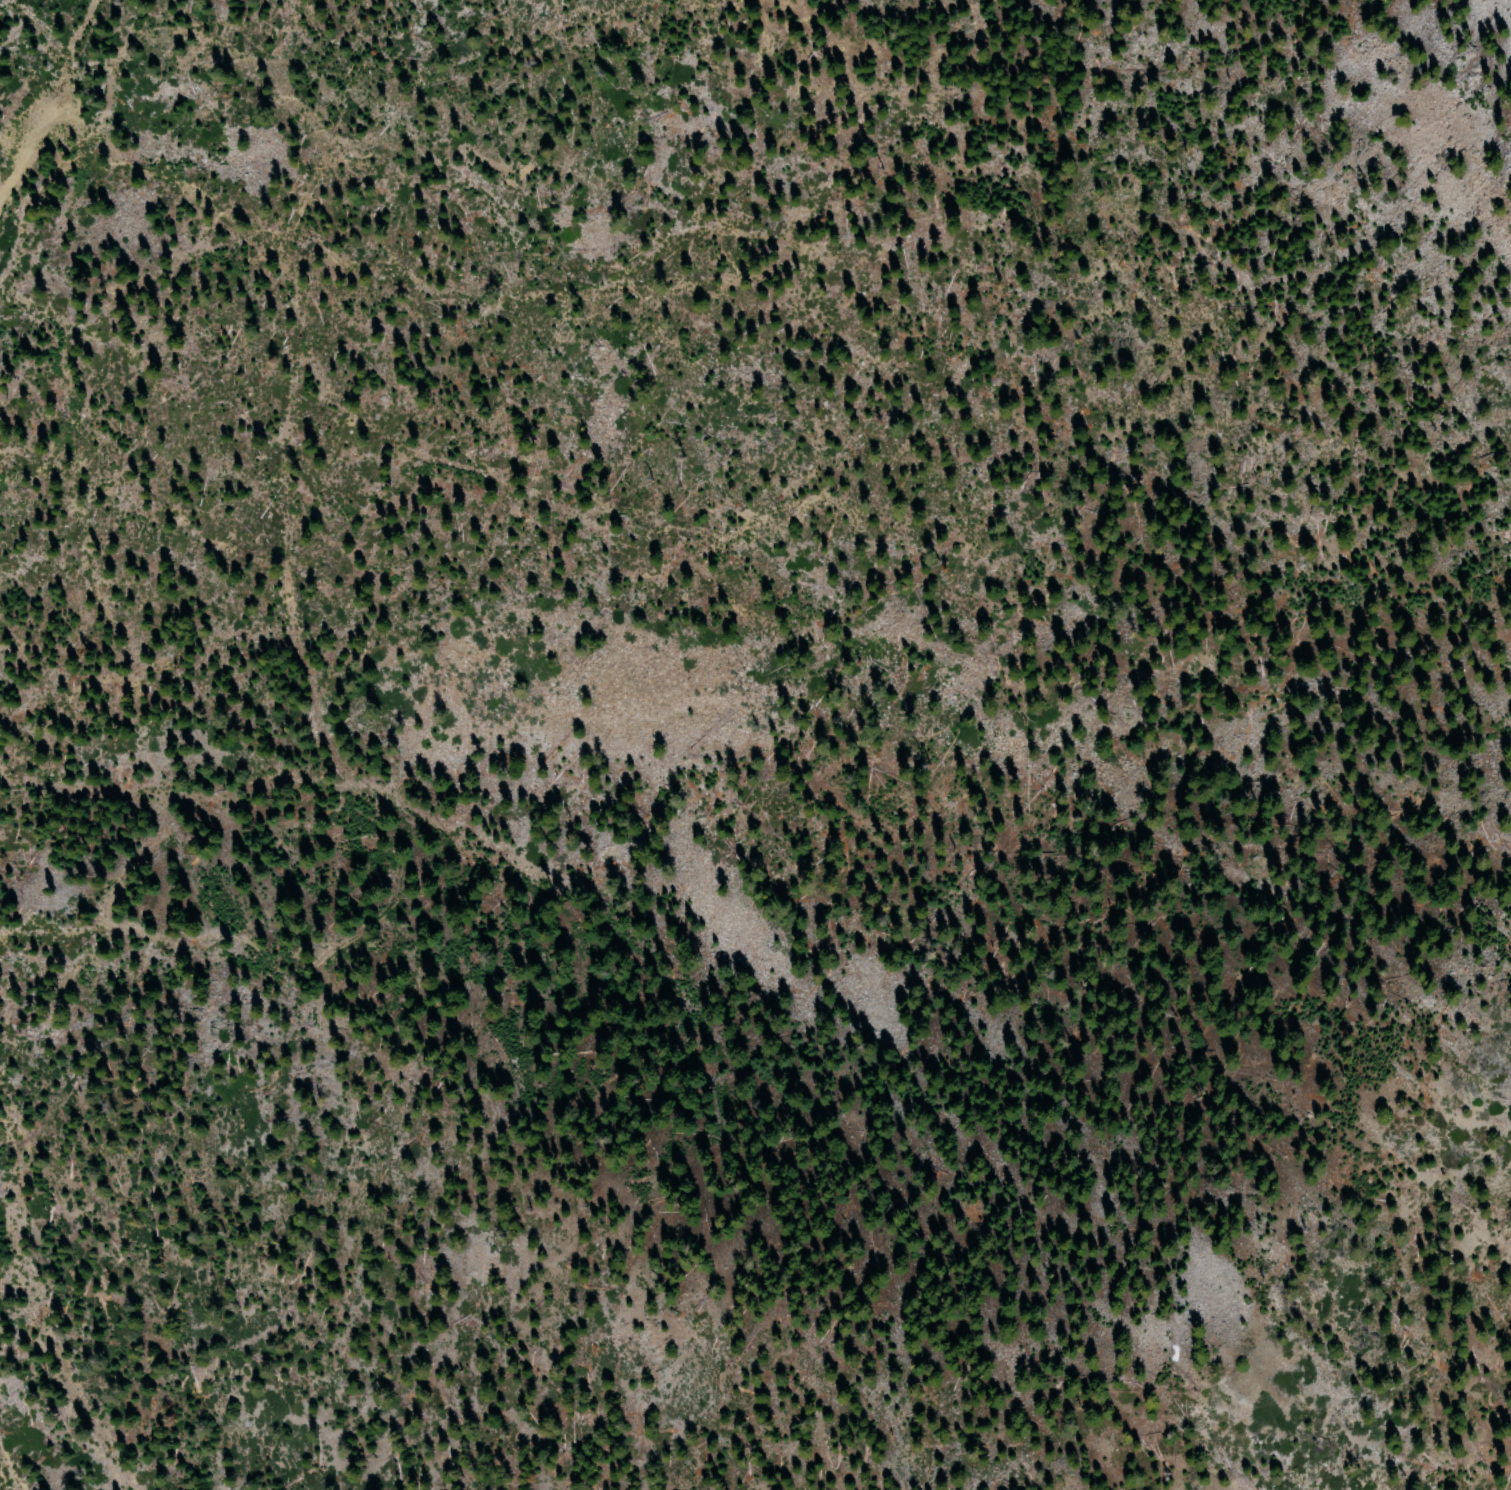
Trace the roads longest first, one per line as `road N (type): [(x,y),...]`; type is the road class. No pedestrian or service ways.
road 1 (track): [(95,0),(0,114)]

